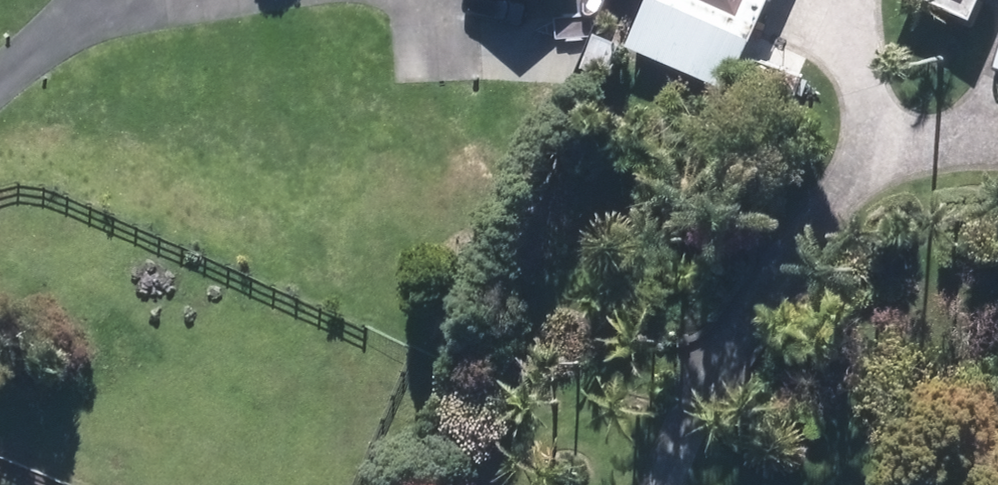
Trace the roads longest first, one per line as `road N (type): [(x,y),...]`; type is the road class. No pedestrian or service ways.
road 1 (track): [(670,484),(710,389),(881,133)]
road 2 (track): [(997,118),(946,145),(881,133),(838,85),(830,54),(842,0)]

